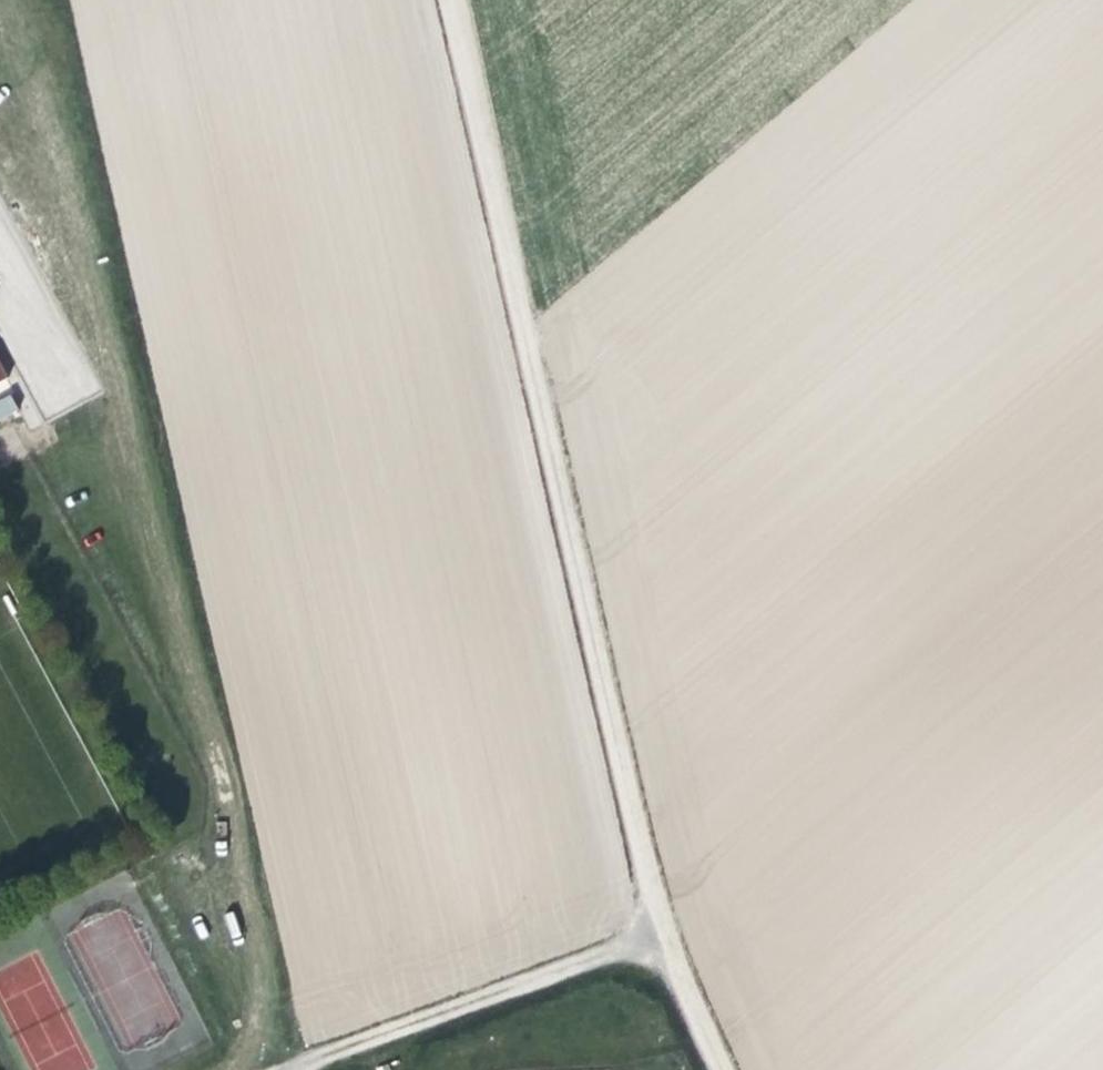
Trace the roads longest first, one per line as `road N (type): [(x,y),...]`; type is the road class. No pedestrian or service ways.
road 1 (track): [(726,1069),(658,933),(450,0)]
road 2 (track): [(271,1069),(658,933)]

